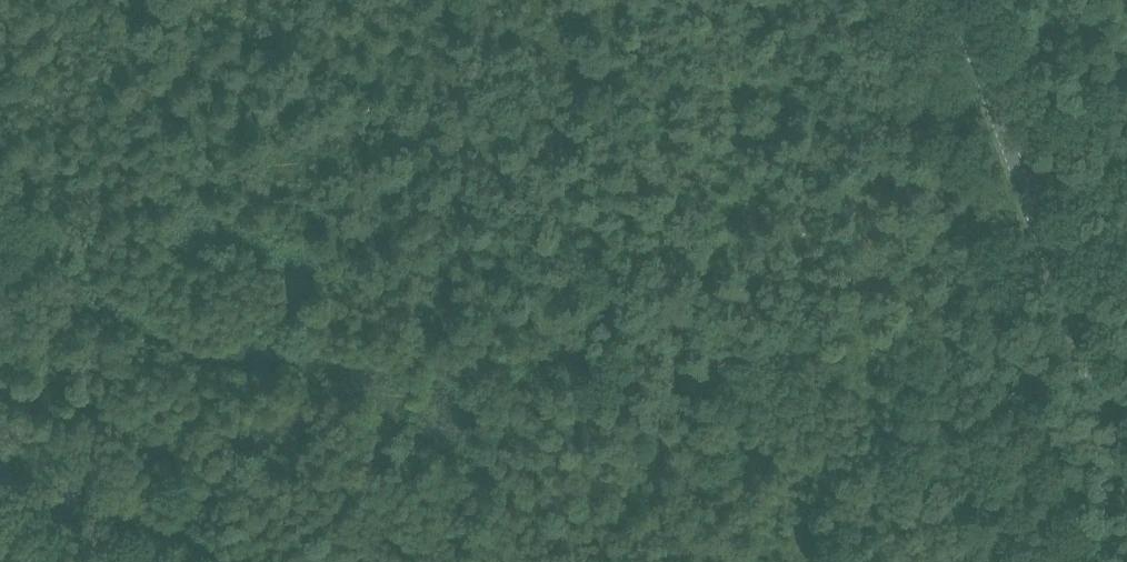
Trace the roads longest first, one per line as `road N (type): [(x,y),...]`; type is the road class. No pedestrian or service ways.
road 1 (tertiary): [(1126,473),(952,0)]

